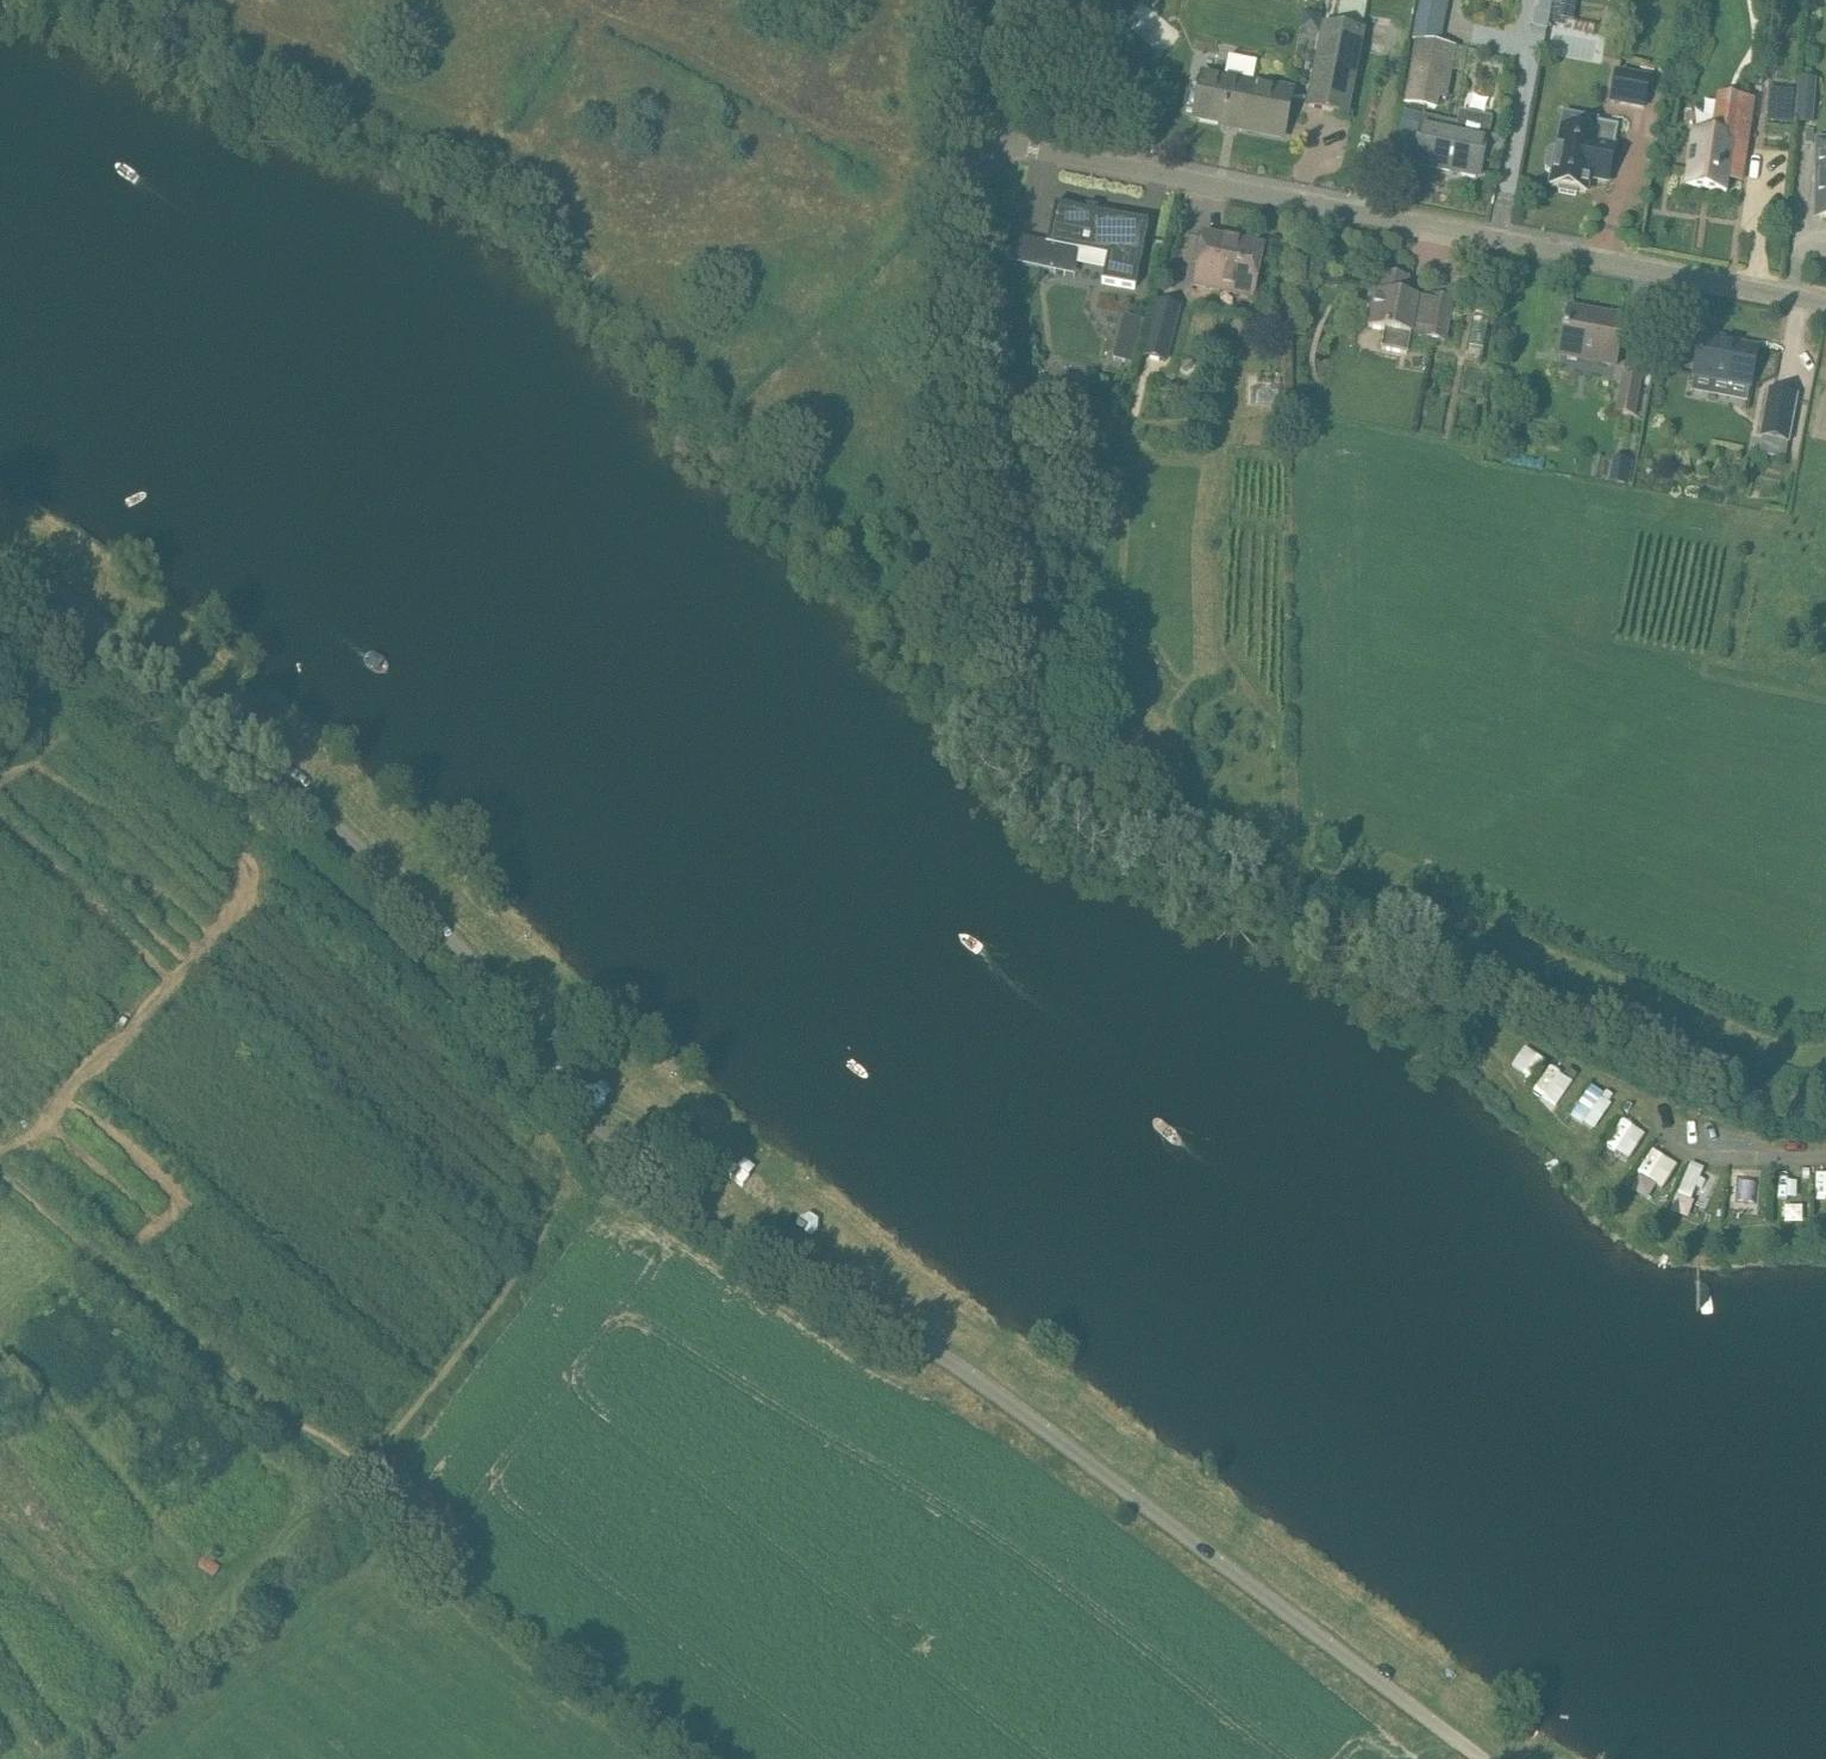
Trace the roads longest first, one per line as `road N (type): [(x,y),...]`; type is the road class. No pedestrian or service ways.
road 1 (unclassified): [(1479,1758),(955,1365),(655,1178),(577,1108),(439,929),(88,617),(43,584),(0,568)]
road 2 (unclassified): [(1825,1098),(1777,1101),(1159,835),(1114,815),(1050,752),(1017,682),(983,151)]
road 3 (residential): [(1825,299),(983,151)]
road 4 (unclassified): [(983,151),(973,0)]

